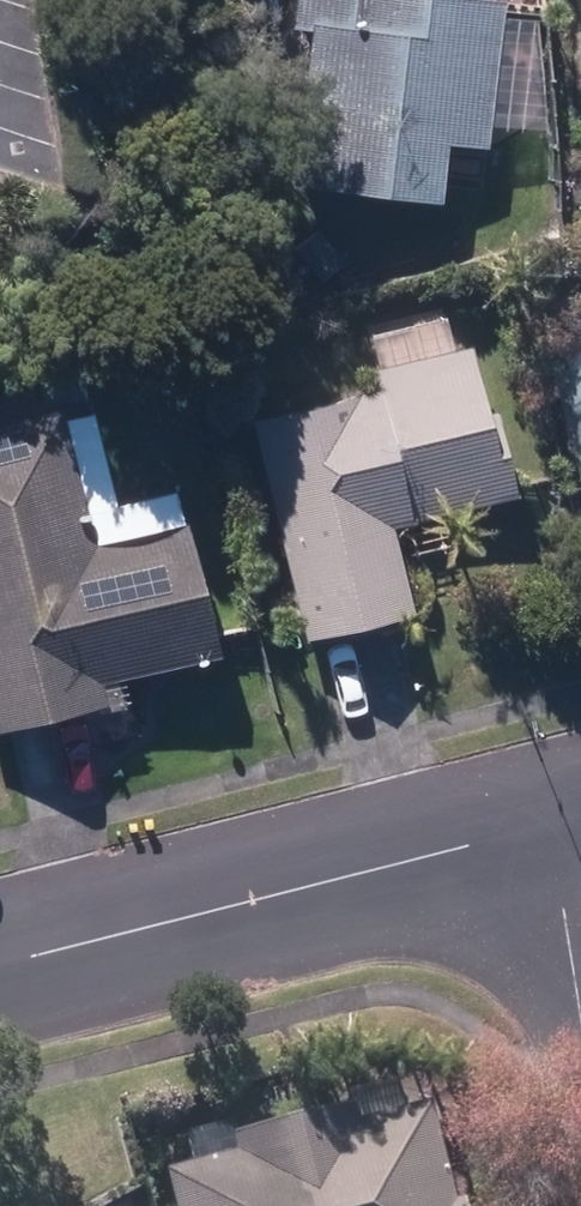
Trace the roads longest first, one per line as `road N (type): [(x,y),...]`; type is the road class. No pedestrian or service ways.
road 1 (residential): [(0,965),(544,823)]
road 2 (residential): [(544,823),(580,1022)]

